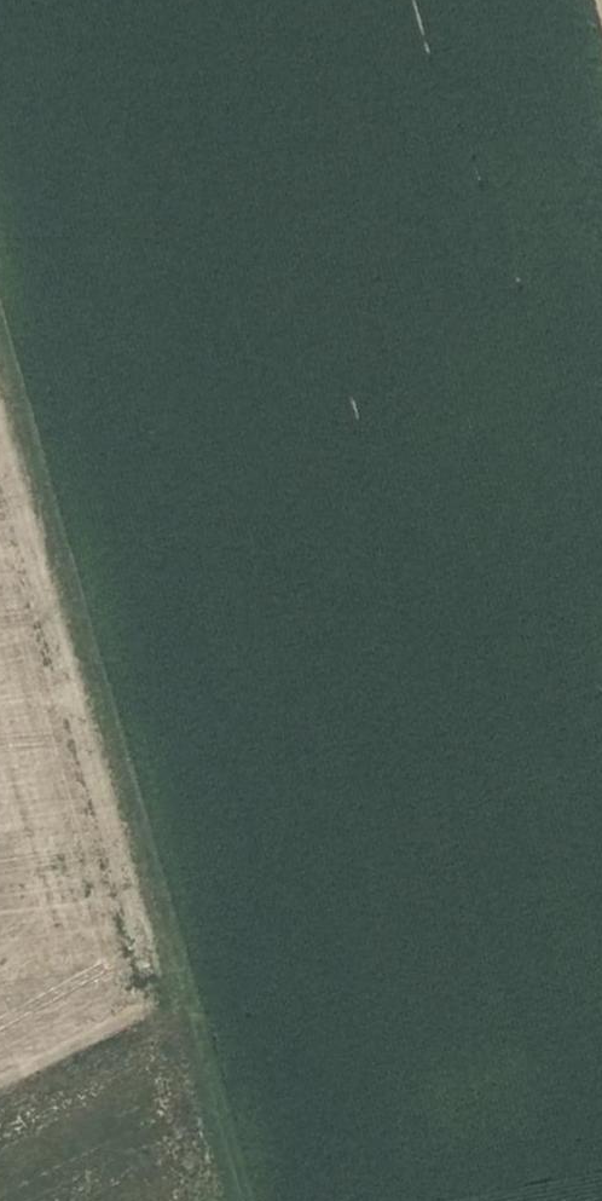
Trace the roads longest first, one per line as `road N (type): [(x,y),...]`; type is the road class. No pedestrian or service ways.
road 1 (track): [(251,1200),(0,326)]

